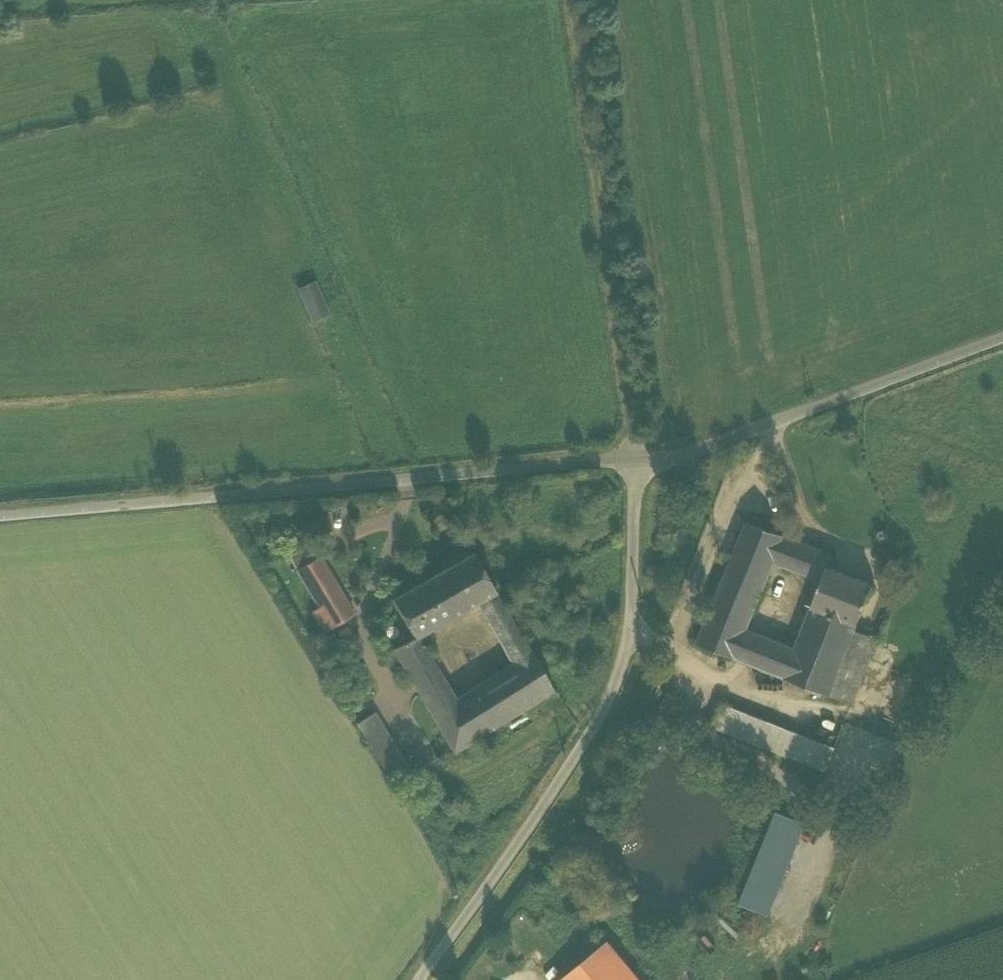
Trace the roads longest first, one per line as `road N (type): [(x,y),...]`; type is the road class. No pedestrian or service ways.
road 1 (unclassified): [(0,513),(635,460)]
road 2 (unclassified): [(635,460),(632,644),(599,724),(418,979)]
road 3 (track): [(571,0),(635,460)]
road 4 (unclassified): [(635,460),(1002,332)]

